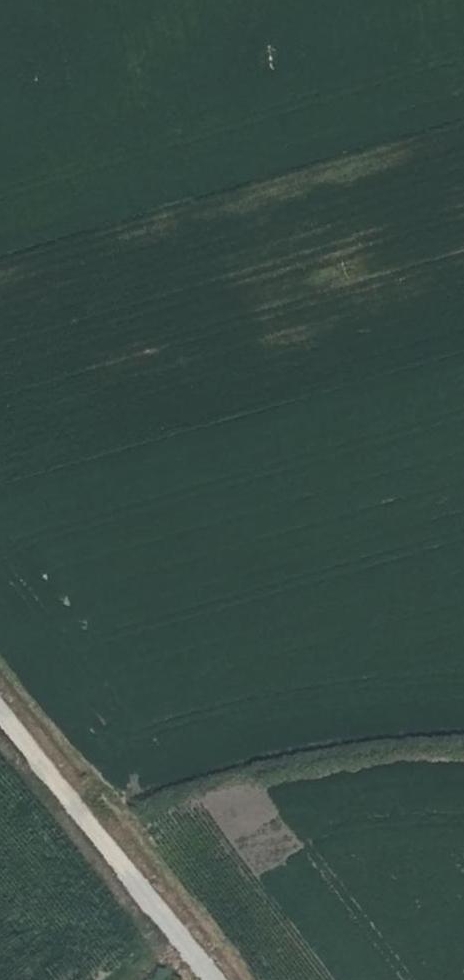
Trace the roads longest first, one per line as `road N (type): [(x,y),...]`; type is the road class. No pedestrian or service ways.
road 1 (track): [(213,979),(0,711)]

